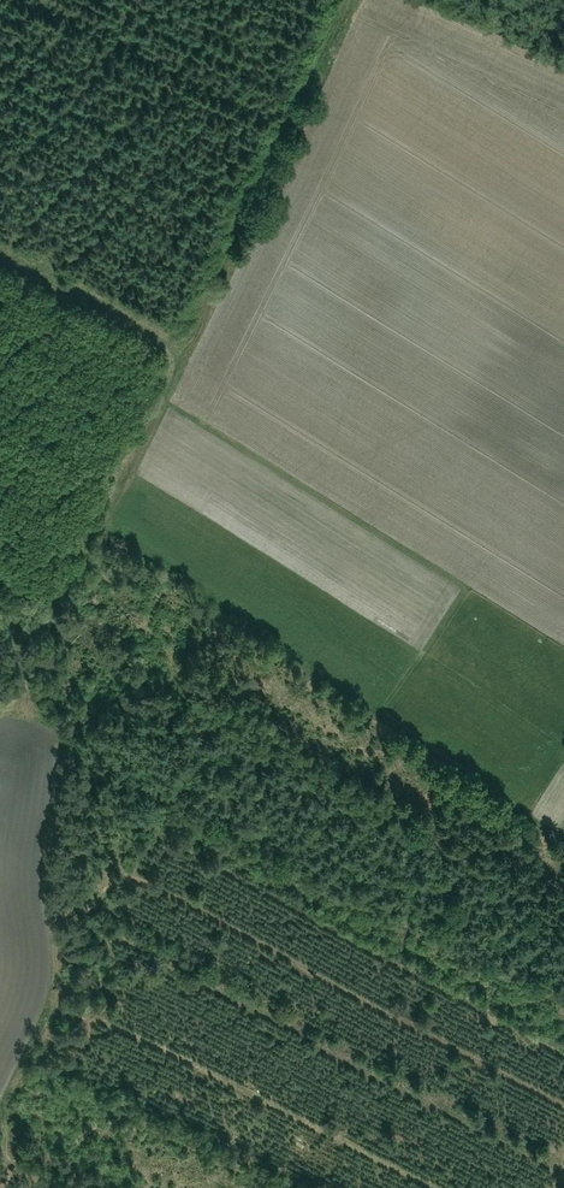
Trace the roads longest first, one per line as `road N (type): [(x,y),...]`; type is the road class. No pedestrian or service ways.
road 1 (track): [(354,0),(73,582),(42,611),(13,616)]

